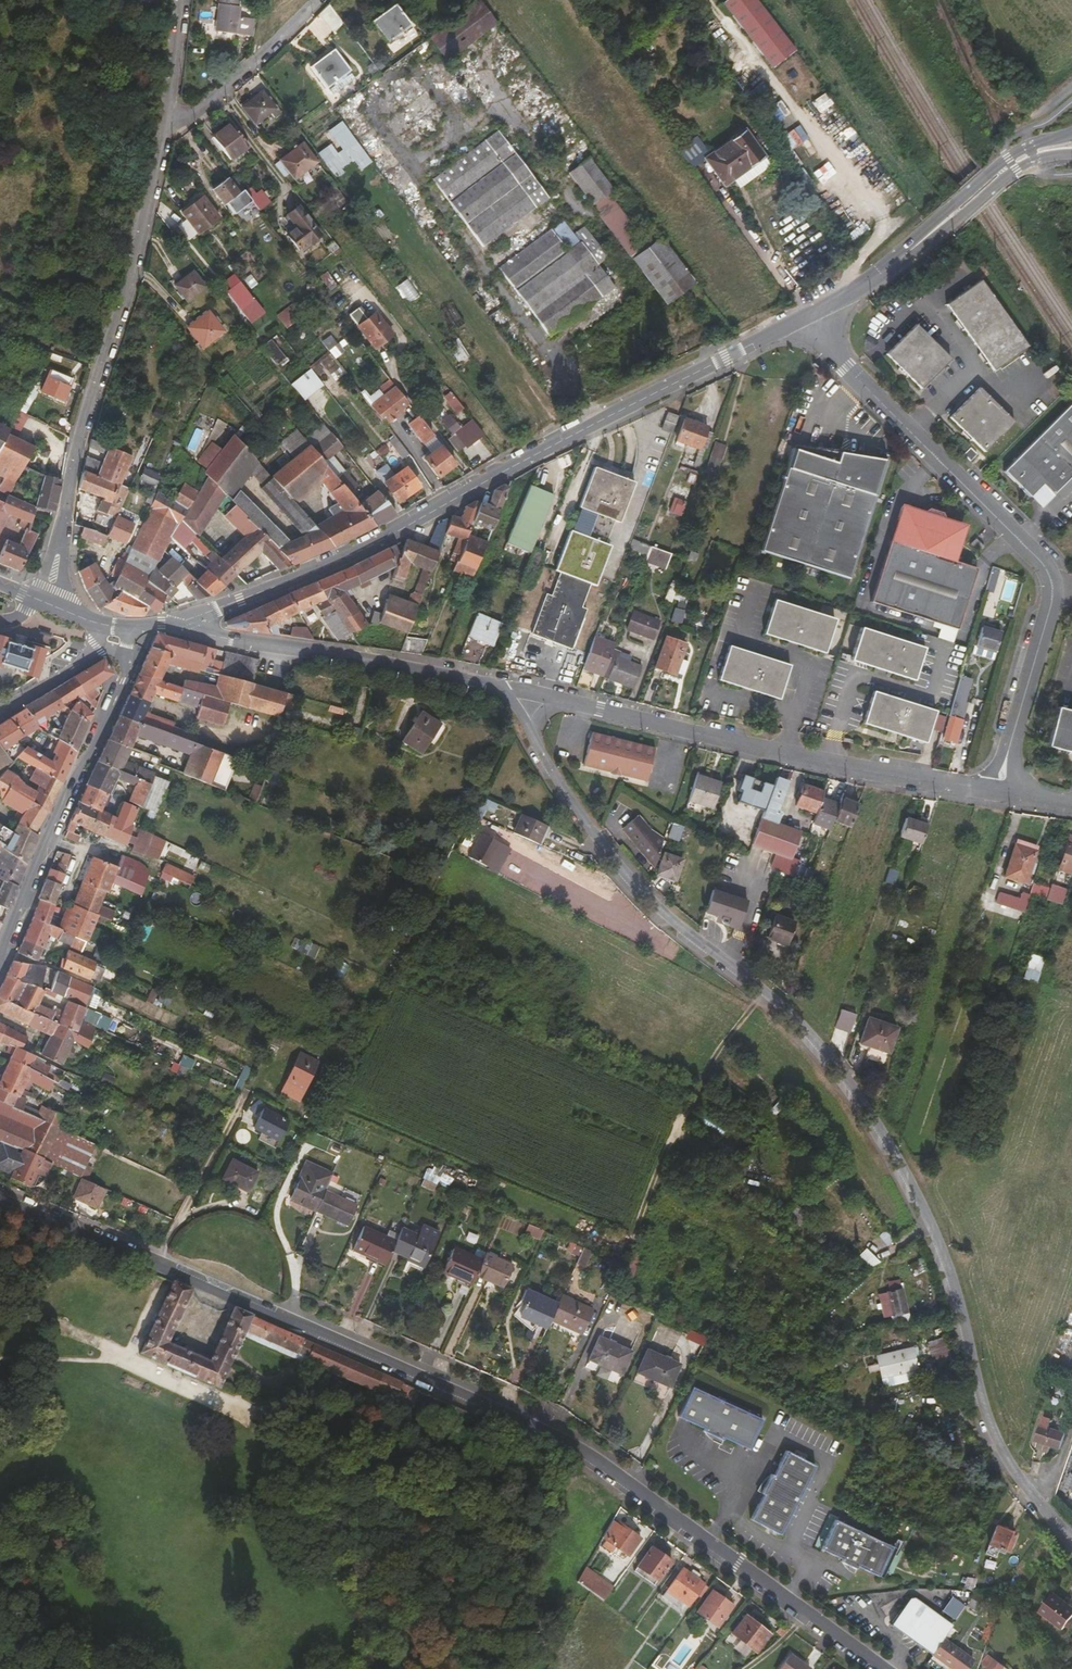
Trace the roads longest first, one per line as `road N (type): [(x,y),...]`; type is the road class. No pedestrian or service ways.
road 1 (secondary): [(0,1197),(556,1436),(878,1668)]
road 2 (secondary): [(1071,1546),(996,1435),(942,1250),(866,1104),(792,1015),(646,893),(584,818),(531,732)]
road 3 (tertiary): [(181,628),(396,533),(807,317)]
road 4 (unclassified): [(807,317),(1052,581),(999,793)]
road 5 (residential): [(999,793),(828,763),(559,698)]
road 6 (residential): [(161,135),(134,269),(90,405),(62,532)]
road 7 (residential): [(0,966),(134,654)]
road 8 (secondary): [(499,685),(181,628)]
road 9 (track): [(766,990),(696,1092),(637,1224)]
road 10 (tertiary): [(807,317),(874,281),(991,184)]
road 11 (residential): [(161,135),(321,0)]
road 12 (track): [(1020,135),(955,0)]
road 13 (residential): [(177,0),(161,135)]
road 14 (residential): [(101,648),(0,715)]

